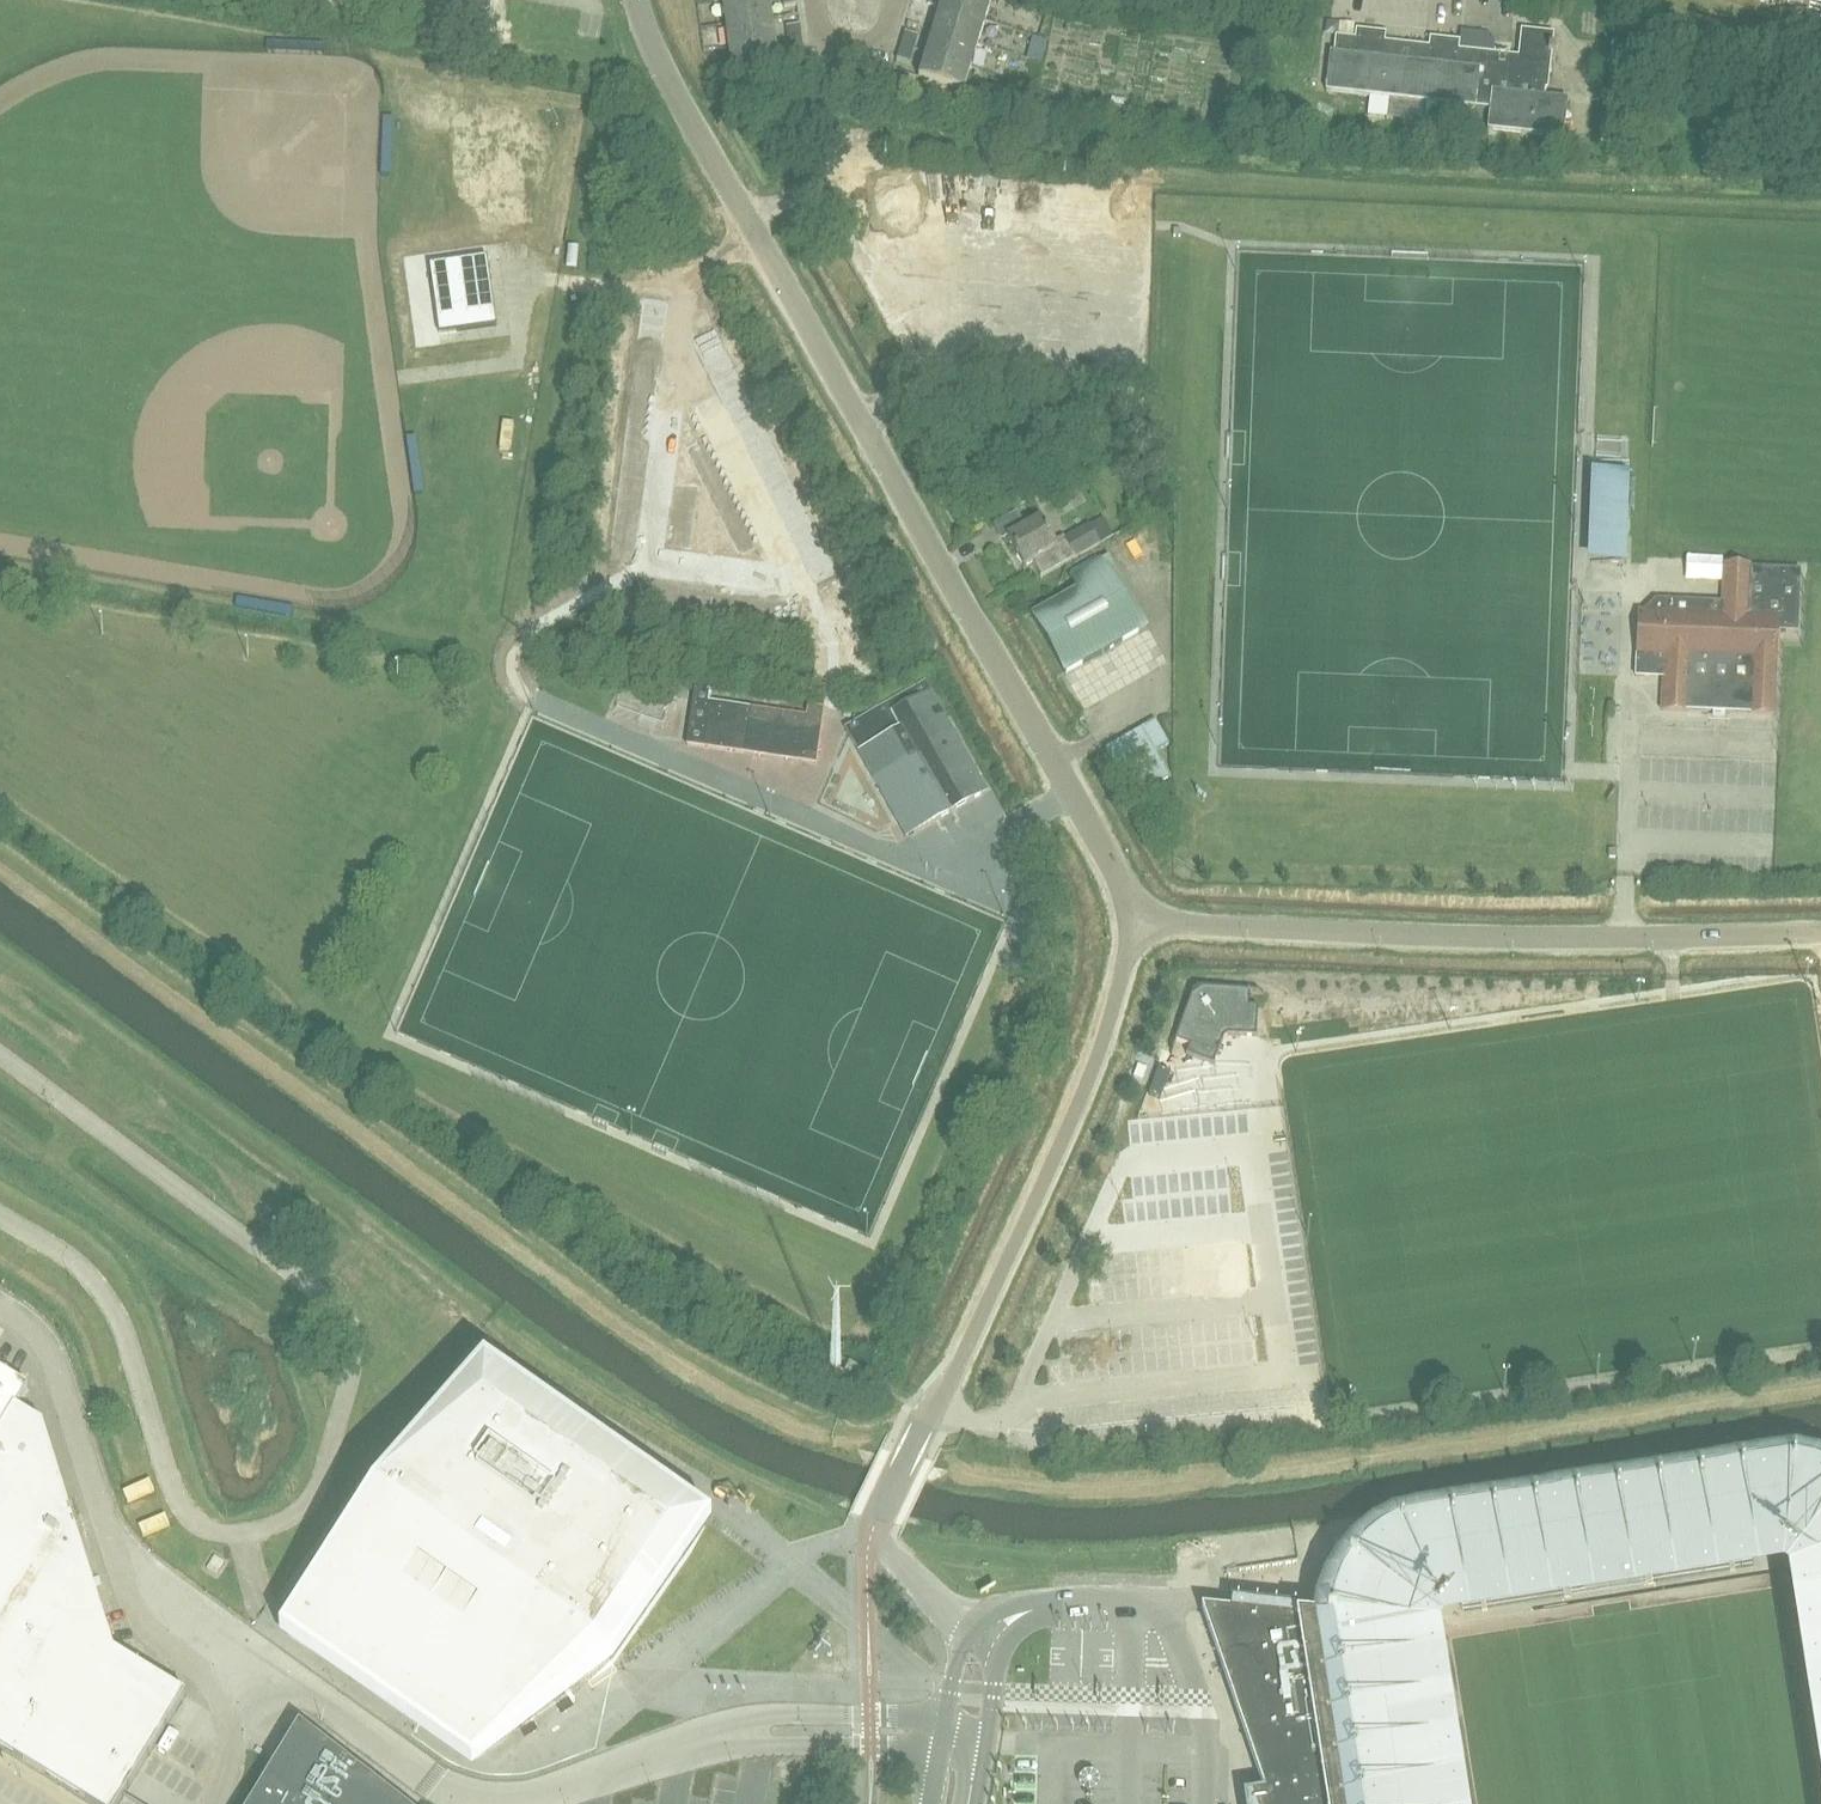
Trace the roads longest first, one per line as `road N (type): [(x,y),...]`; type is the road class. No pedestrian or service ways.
road 1 (unclassified): [(1055,765),(662,71),(638,0)]
road 2 (track): [(0,1187),(99,1250),(137,1298),(199,1501),(213,1513),(261,1511),(284,1492),(347,1386)]
road 3 (unclassified): [(1599,937),(1820,933)]
road 4 (residential): [(1180,1606),(1036,1607),(1007,1618),(987,1638)]
road 5 (unclassified): [(987,1638),(962,1656),(951,1686),(931,1803)]
road 6 (unclassified): [(976,1803),(997,1692),(987,1638)]

